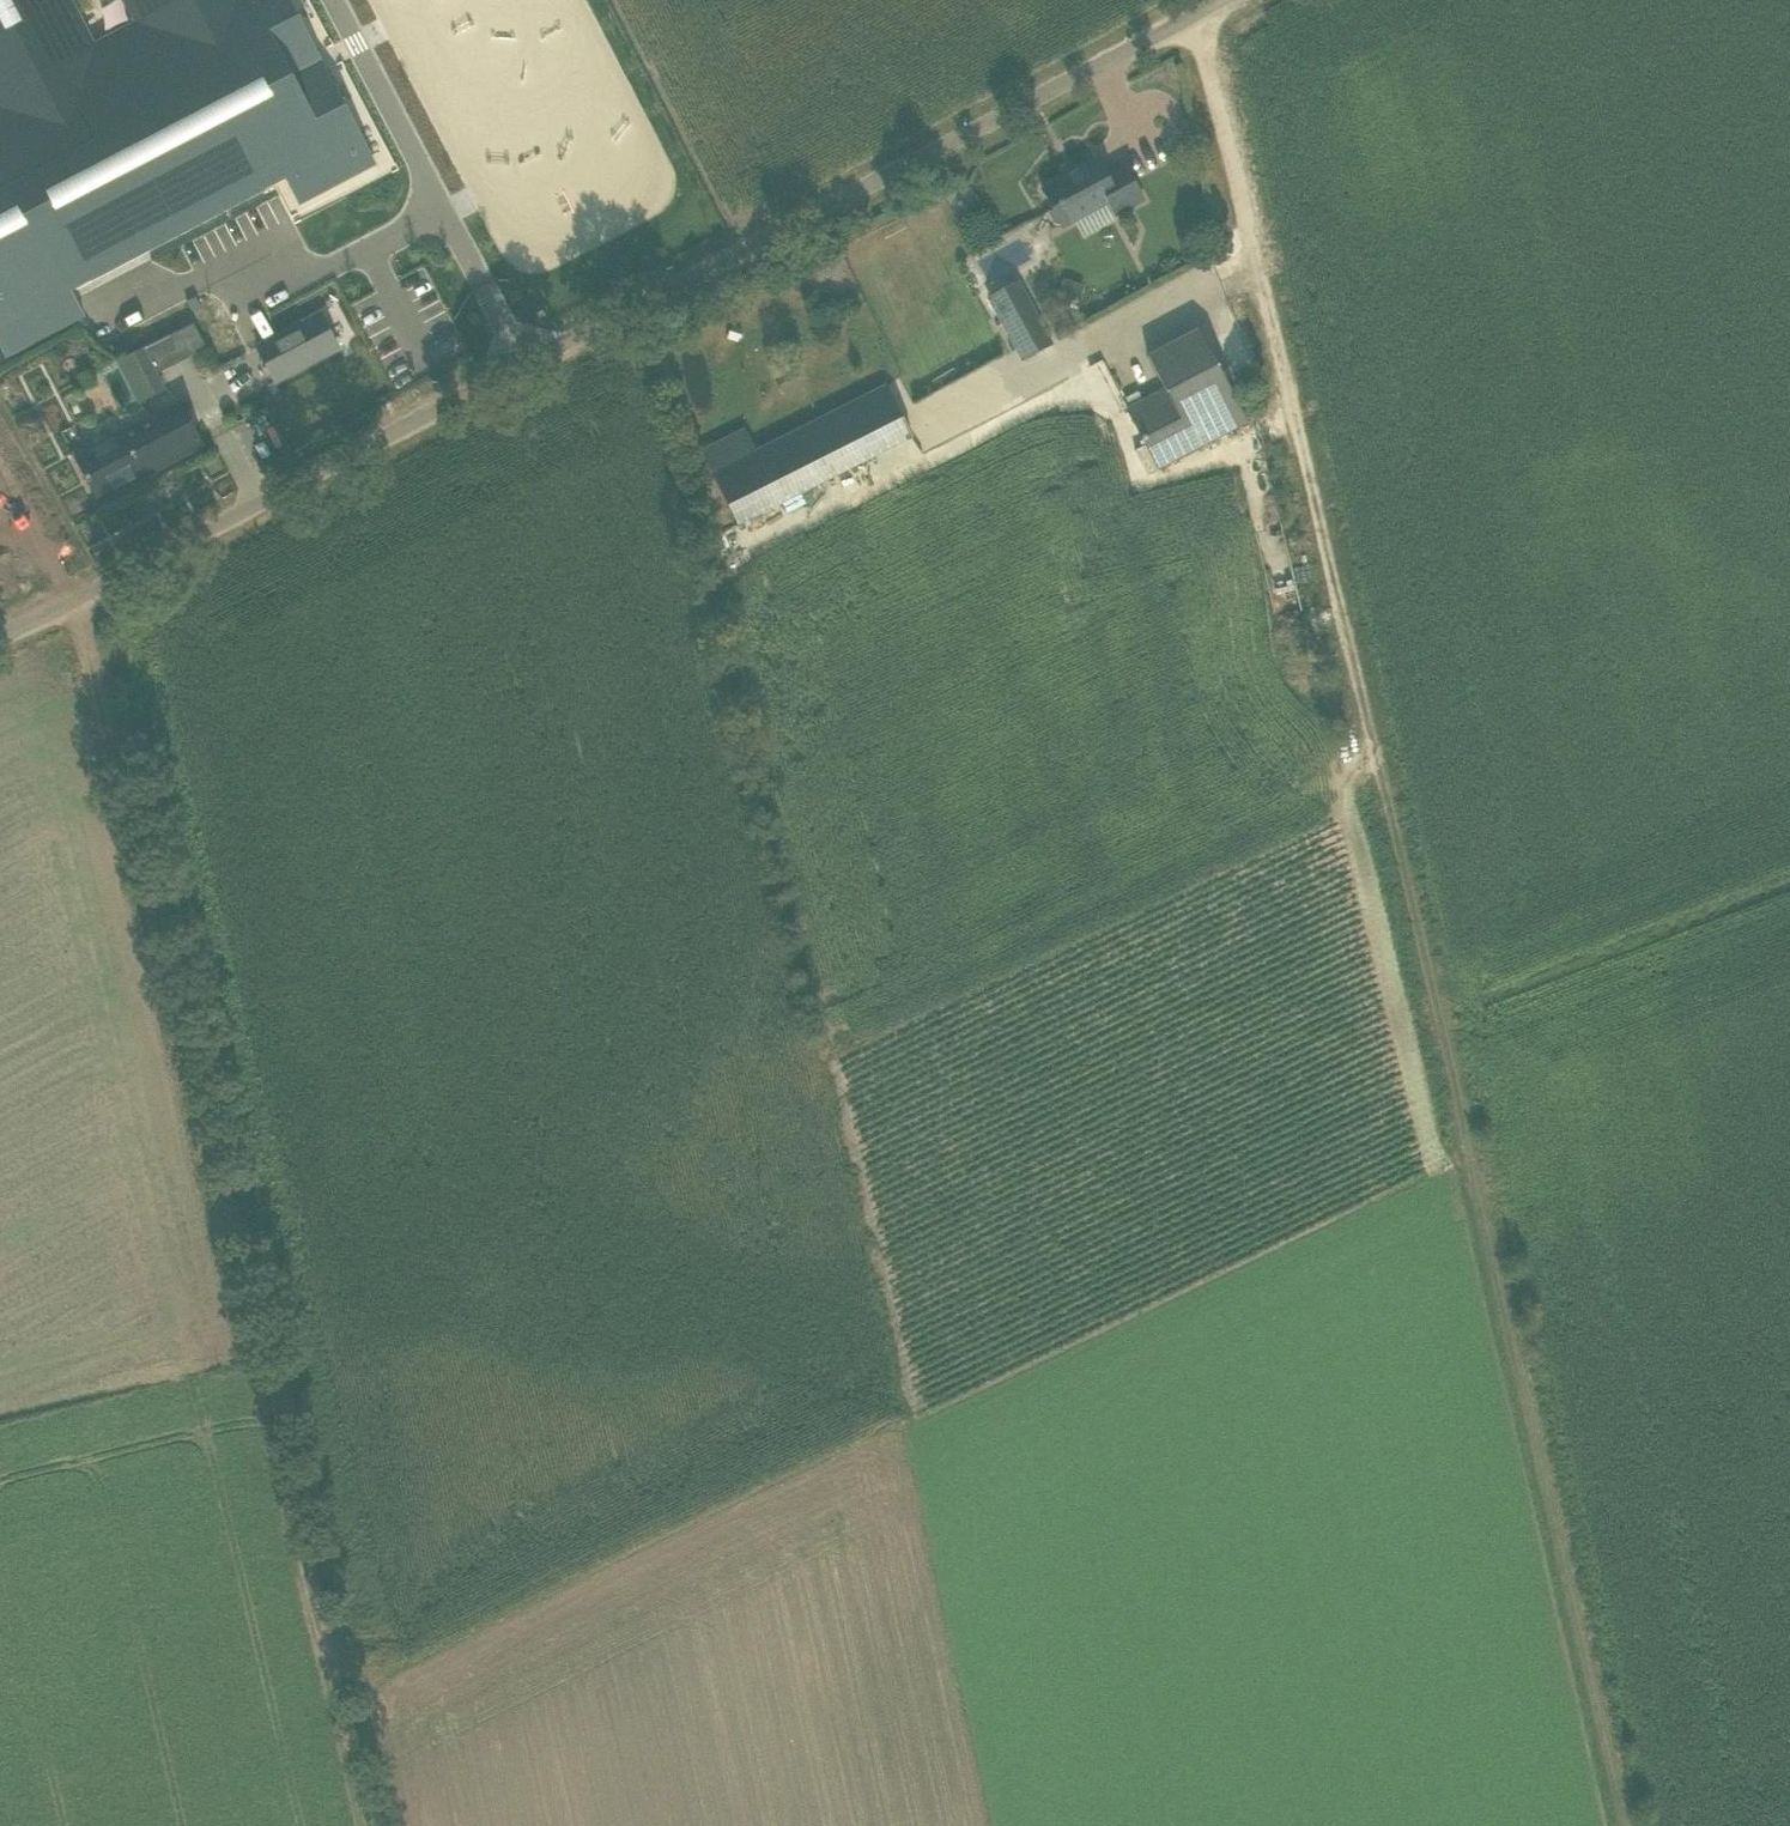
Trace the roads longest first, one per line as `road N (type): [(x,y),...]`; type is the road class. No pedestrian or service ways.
road 1 (track): [(1634,1825),(1446,1022),(1196,15)]
road 2 (unclassified): [(0,637),(1224,0)]
road 3 (track): [(374,1825),(79,596)]

